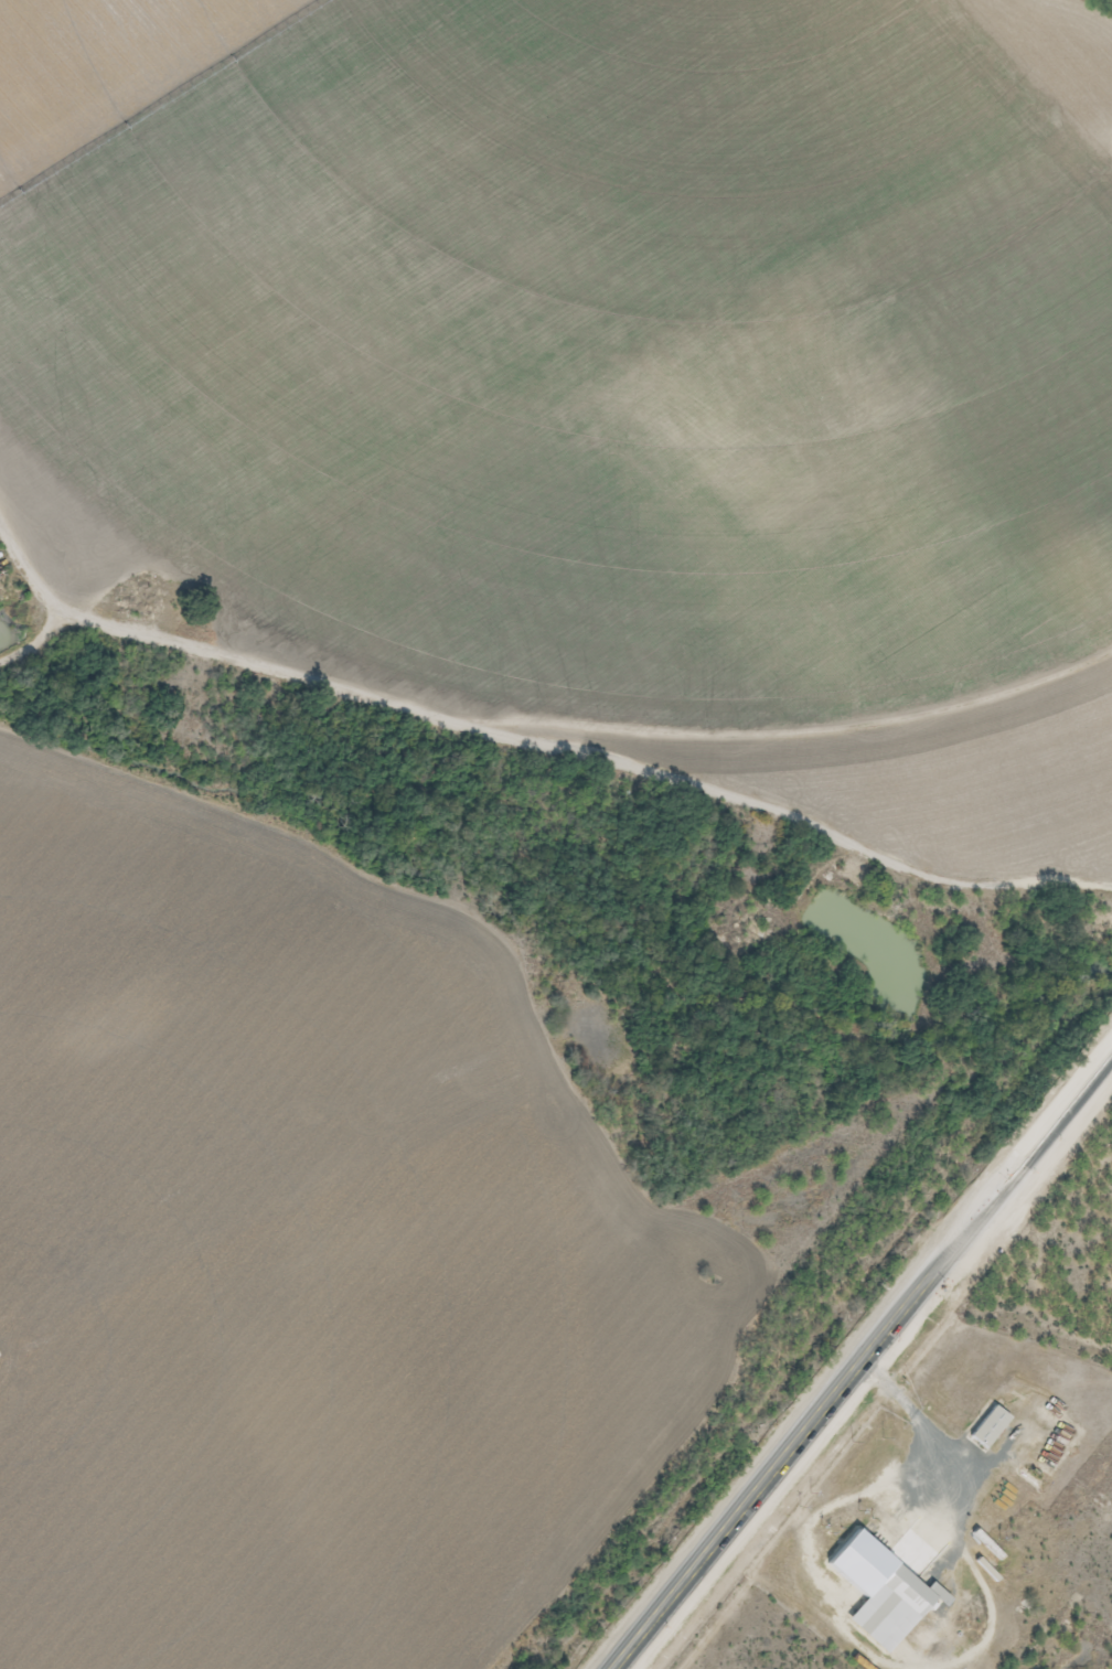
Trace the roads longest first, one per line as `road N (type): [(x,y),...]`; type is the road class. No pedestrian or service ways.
road 1 (trunk): [(1111,1053),(615,1668)]

